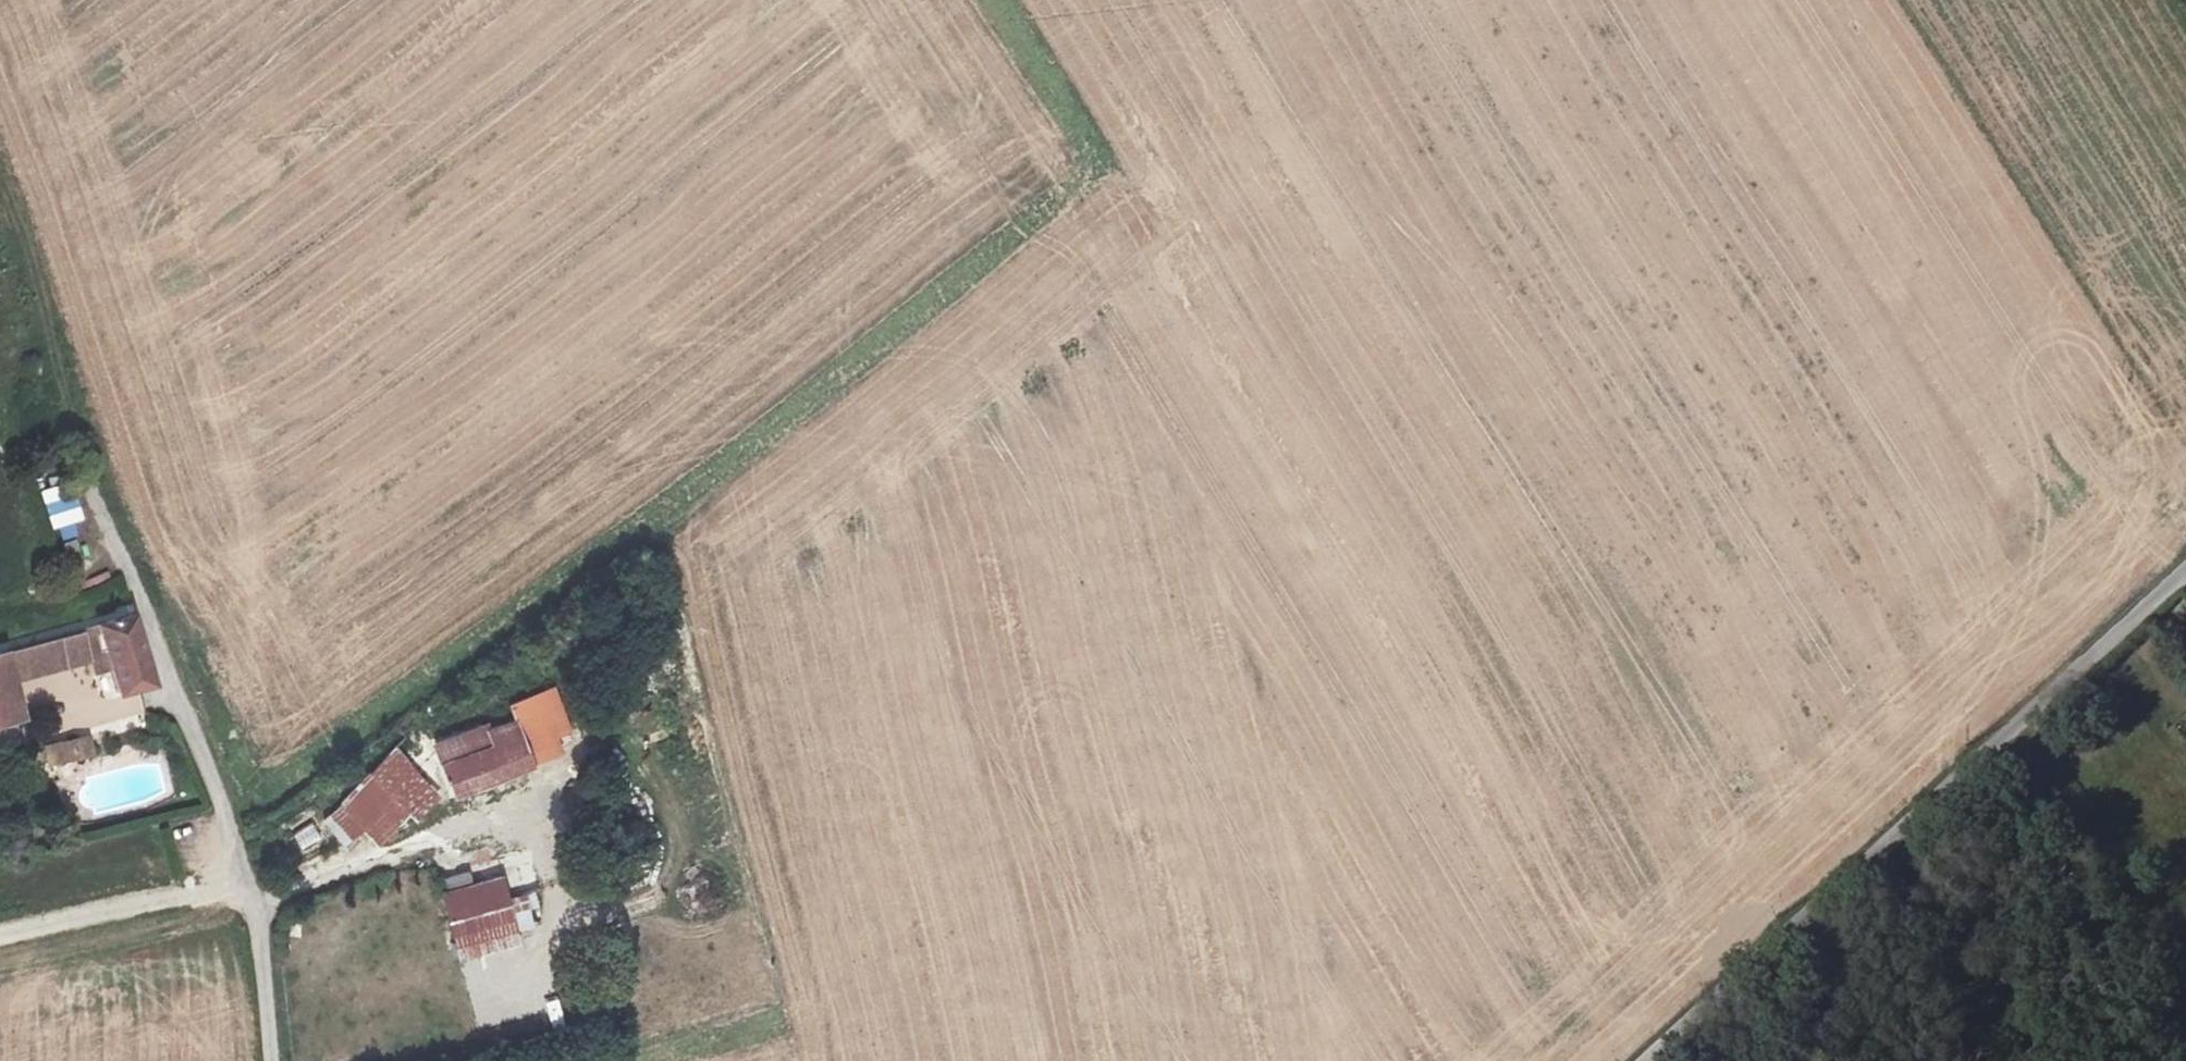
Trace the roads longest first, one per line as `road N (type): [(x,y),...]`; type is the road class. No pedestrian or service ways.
road 1 (unclassified): [(2185,562),(1646,1060)]
road 2 (unclassified): [(138,555),(256,897),(276,1060)]
road 3 (track): [(0,140),(138,555)]

